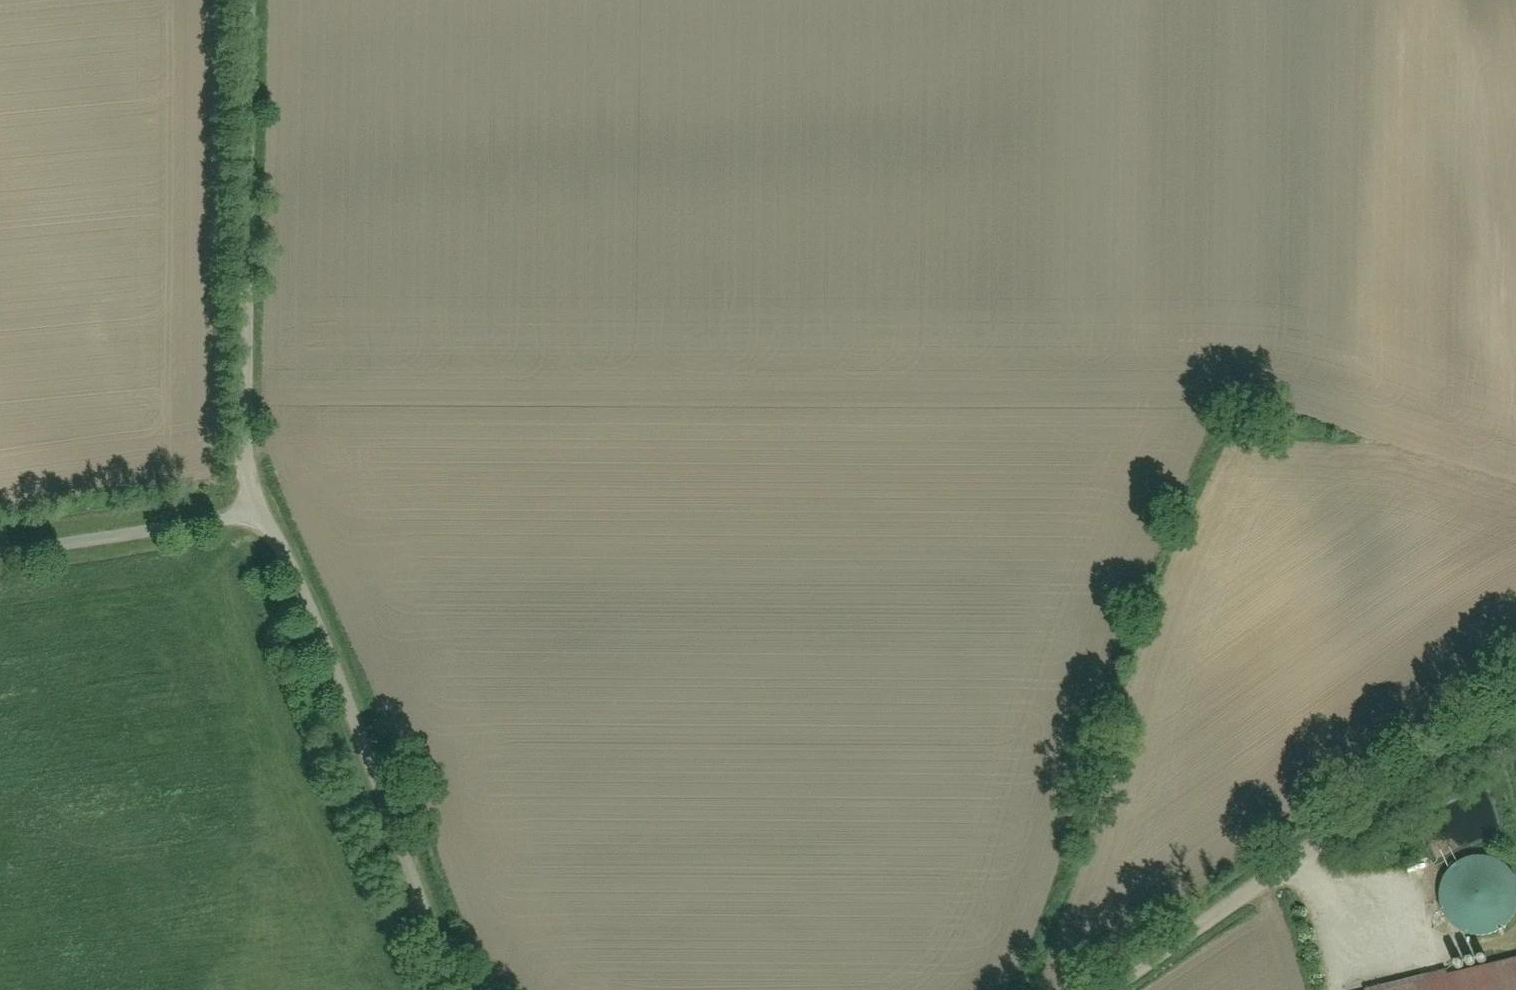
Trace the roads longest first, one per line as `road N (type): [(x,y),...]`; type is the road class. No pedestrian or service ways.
road 1 (unclassified): [(463,989),(440,949),(324,628),(290,559),(250,514)]
road 2 (unclassified): [(252,0),(250,514)]
road 3 (unclassified): [(1119,989),(1515,709)]
road 4 (unclassified): [(250,514),(0,551)]

